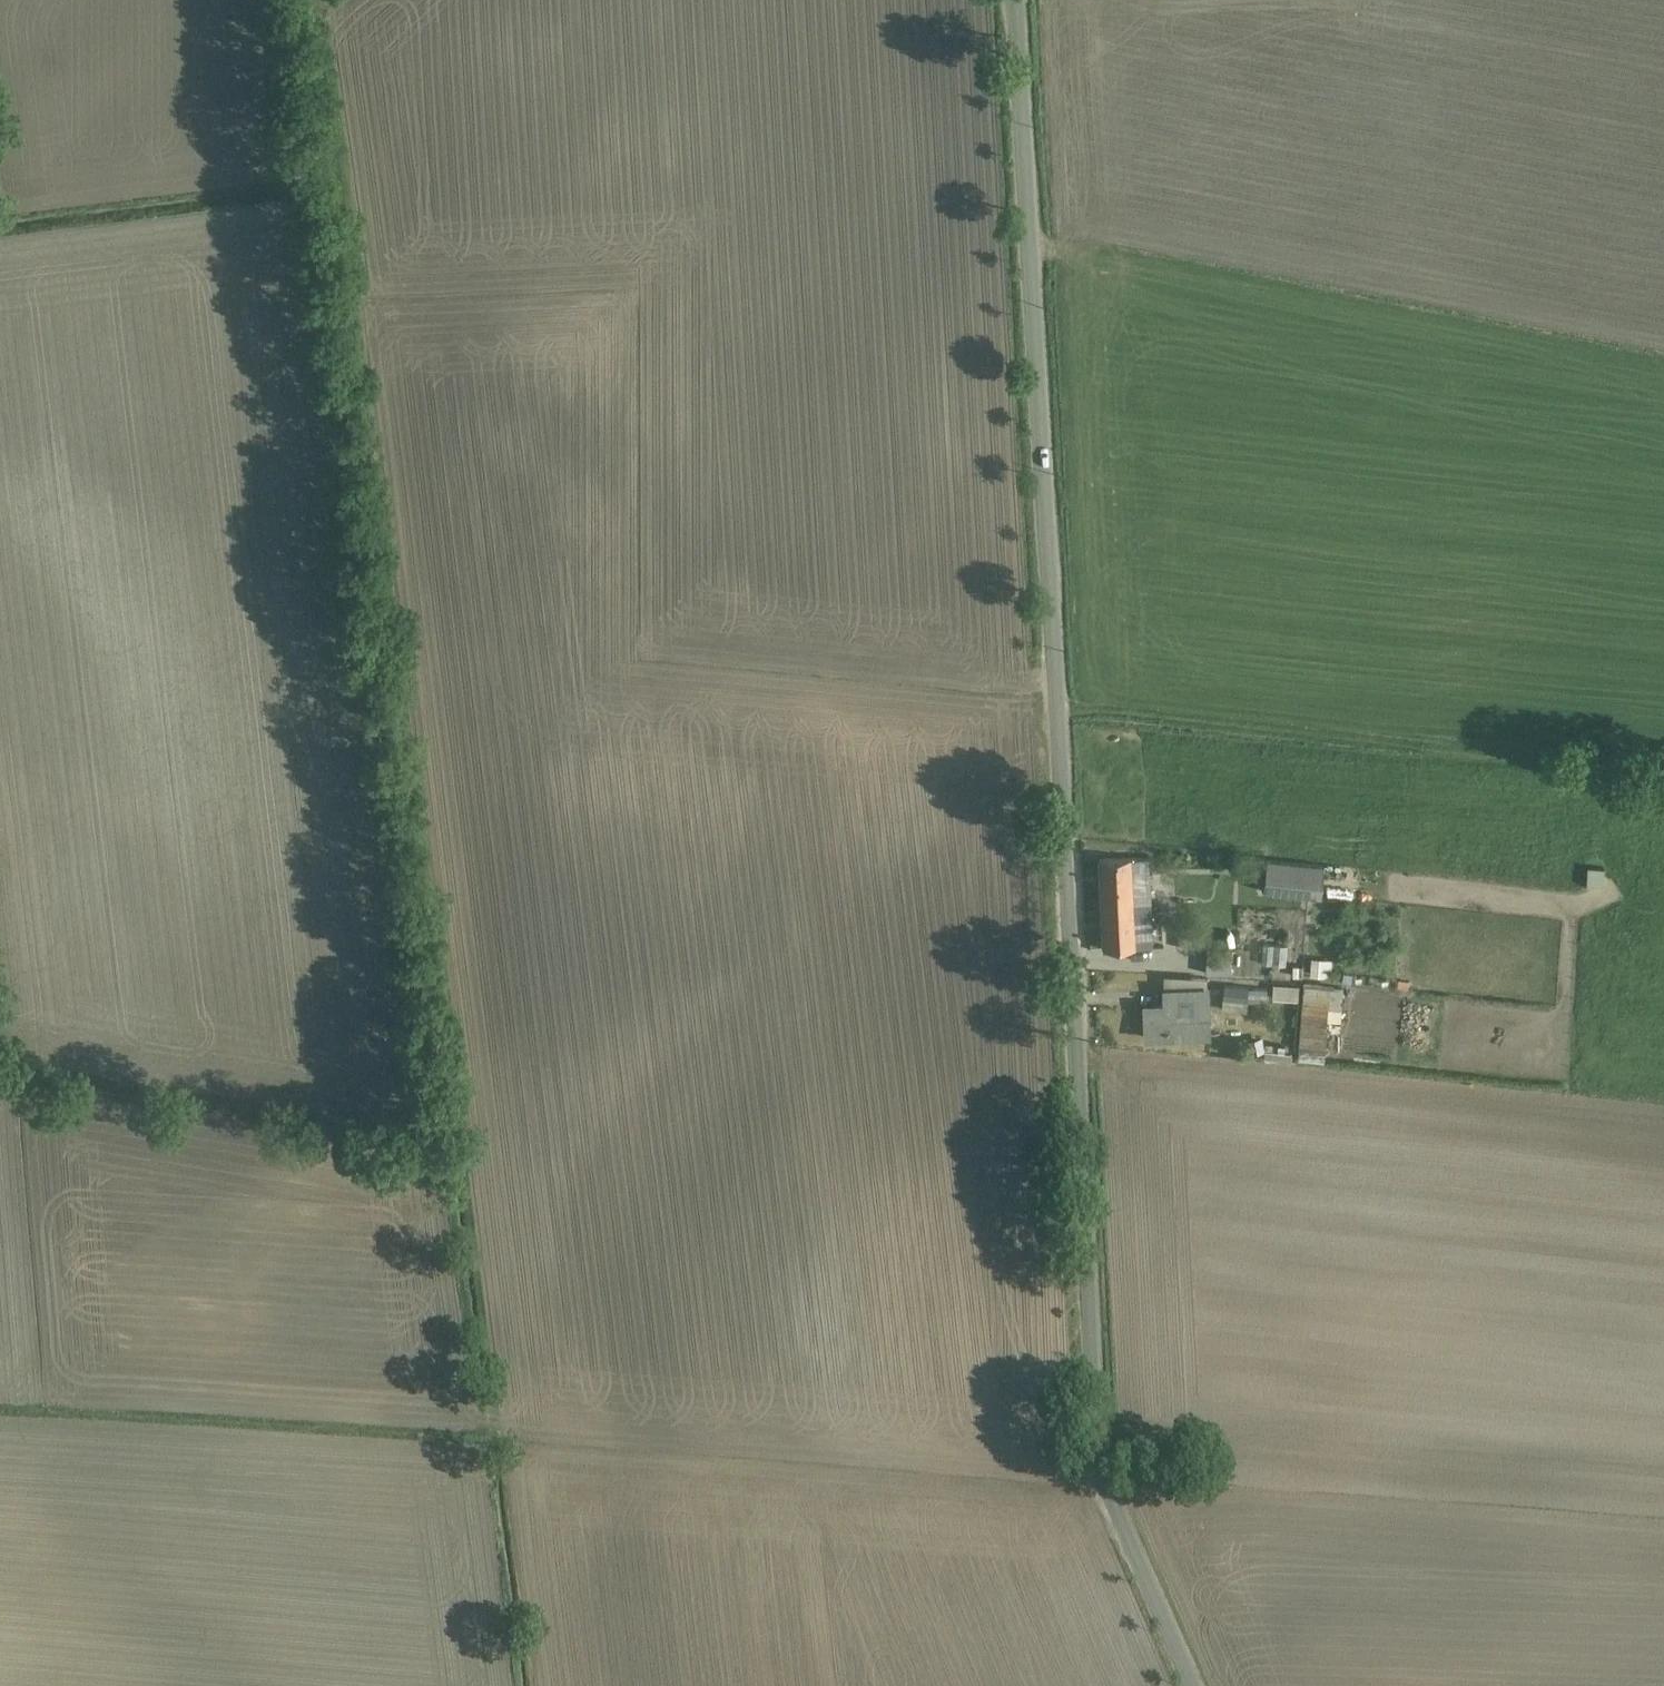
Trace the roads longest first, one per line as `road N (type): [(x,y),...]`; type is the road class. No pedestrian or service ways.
road 1 (unclassified): [(1191,1685),(1099,1474),(1019,0)]

